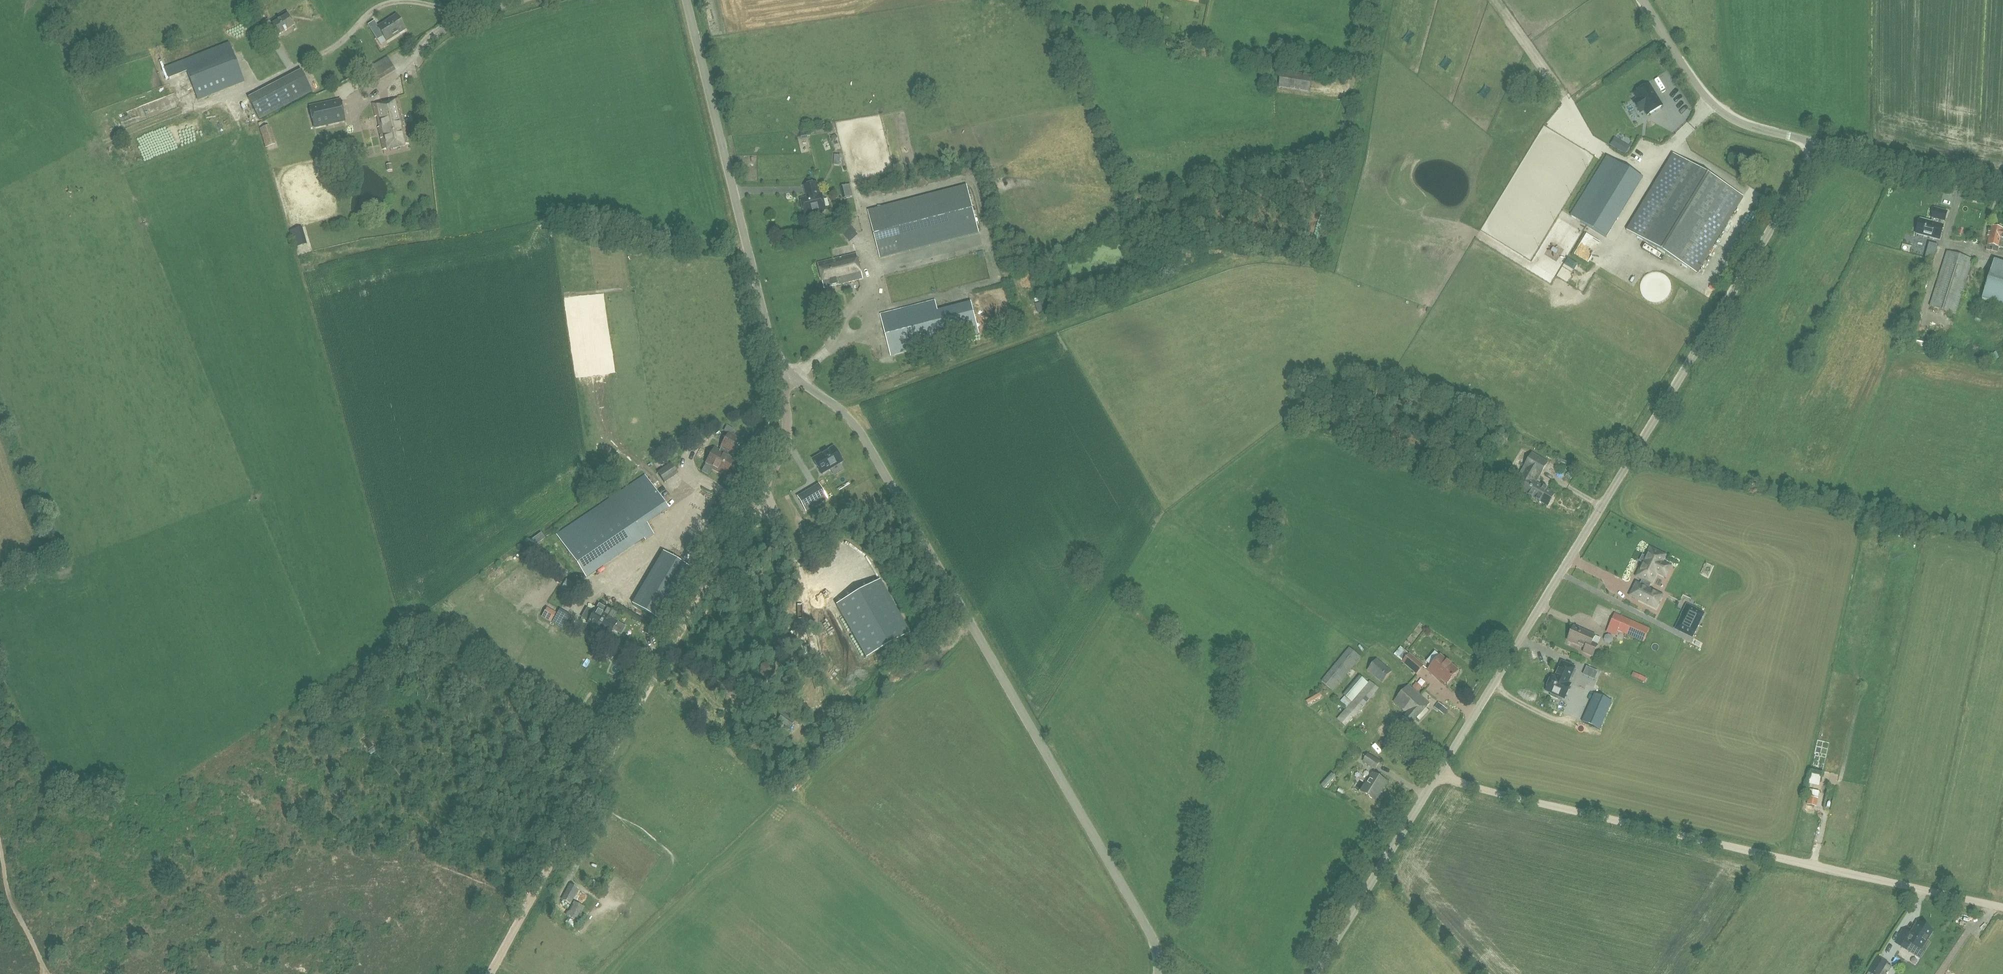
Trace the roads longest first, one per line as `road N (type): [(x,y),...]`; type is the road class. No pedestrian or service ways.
road 1 (unclassified): [(1158,973),(1146,926),(865,439),(778,357),(686,0)]
road 2 (unclassified): [(1315,973),(1818,142)]
road 3 (track): [(834,404),(1239,263),(1328,265),(1388,0)]
road 4 (track): [(794,377),(781,454),(491,973)]
road 5 (track): [(1439,773),(2002,908)]
road 6 (unclassified): [(1818,142),(1720,110),(1642,0)]
road 7 (track): [(746,244),(698,246),(545,221)]
road 8 (unclassified): [(2002,182),(1818,142)]
road 9 (track): [(48,973),(9,895),(0,838)]
road 10 (track): [(1495,0),(1567,100)]

